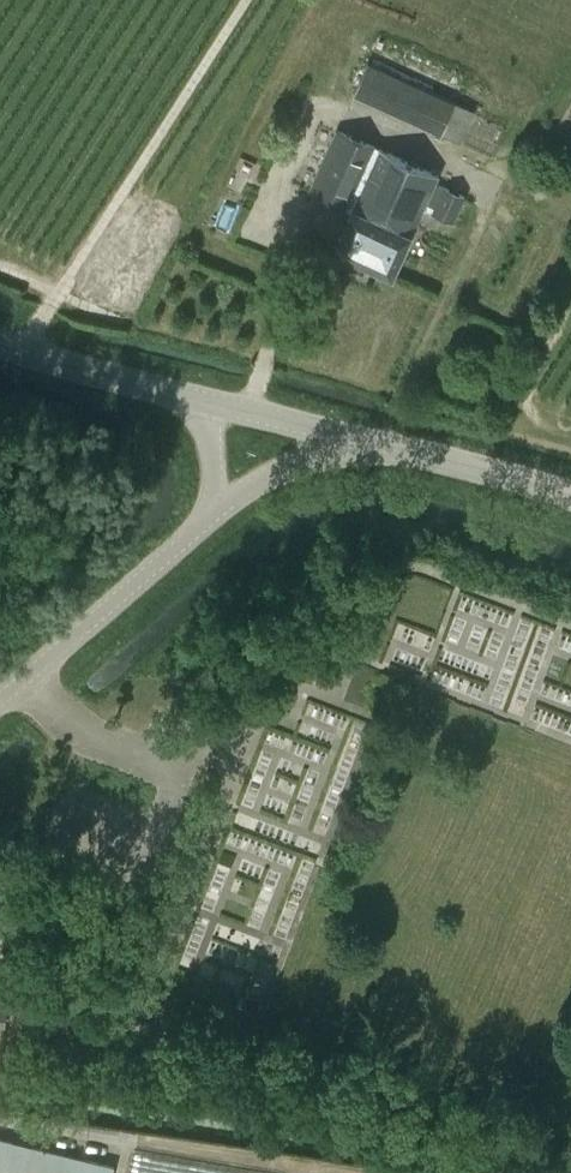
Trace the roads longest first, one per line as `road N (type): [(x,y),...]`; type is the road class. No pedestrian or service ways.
road 1 (tertiary): [(0,699),(216,507)]
road 2 (tertiary): [(204,398),(0,345)]
road 3 (tertiary): [(570,501),(368,441)]
road 4 (tertiary): [(368,441),(204,398)]
road 5 (tertiary): [(216,507),(310,455),(368,441)]

